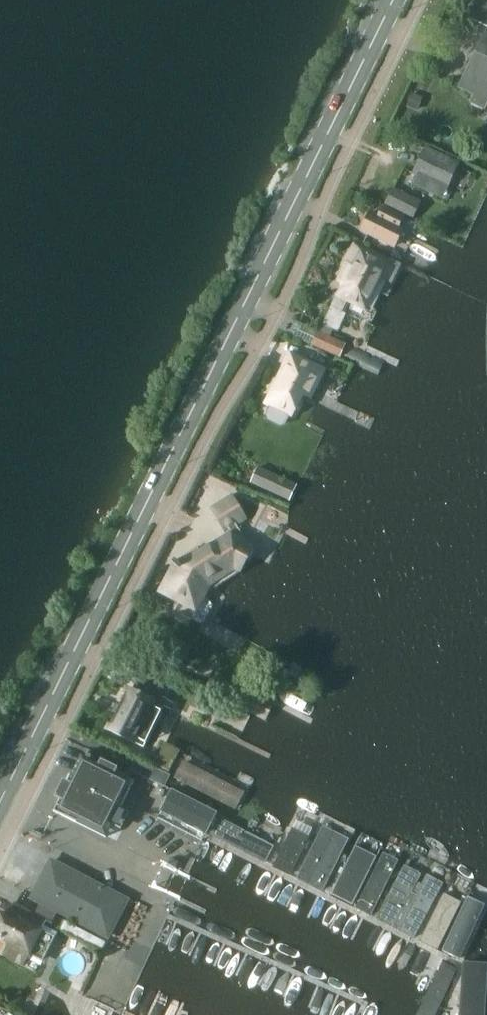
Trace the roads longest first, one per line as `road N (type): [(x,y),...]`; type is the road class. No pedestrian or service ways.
road 1 (secondary): [(395,0),(0,806)]

